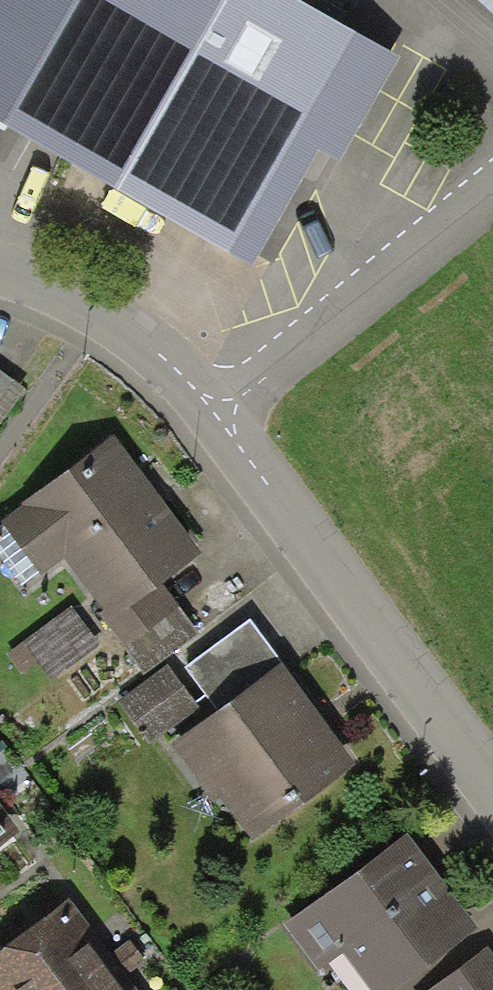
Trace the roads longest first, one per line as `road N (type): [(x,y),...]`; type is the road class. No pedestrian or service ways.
road 1 (residential): [(221,415),(492,783)]
road 2 (residential): [(492,189),(221,415)]
road 3 (residential): [(0,267),(162,359),(221,415)]

